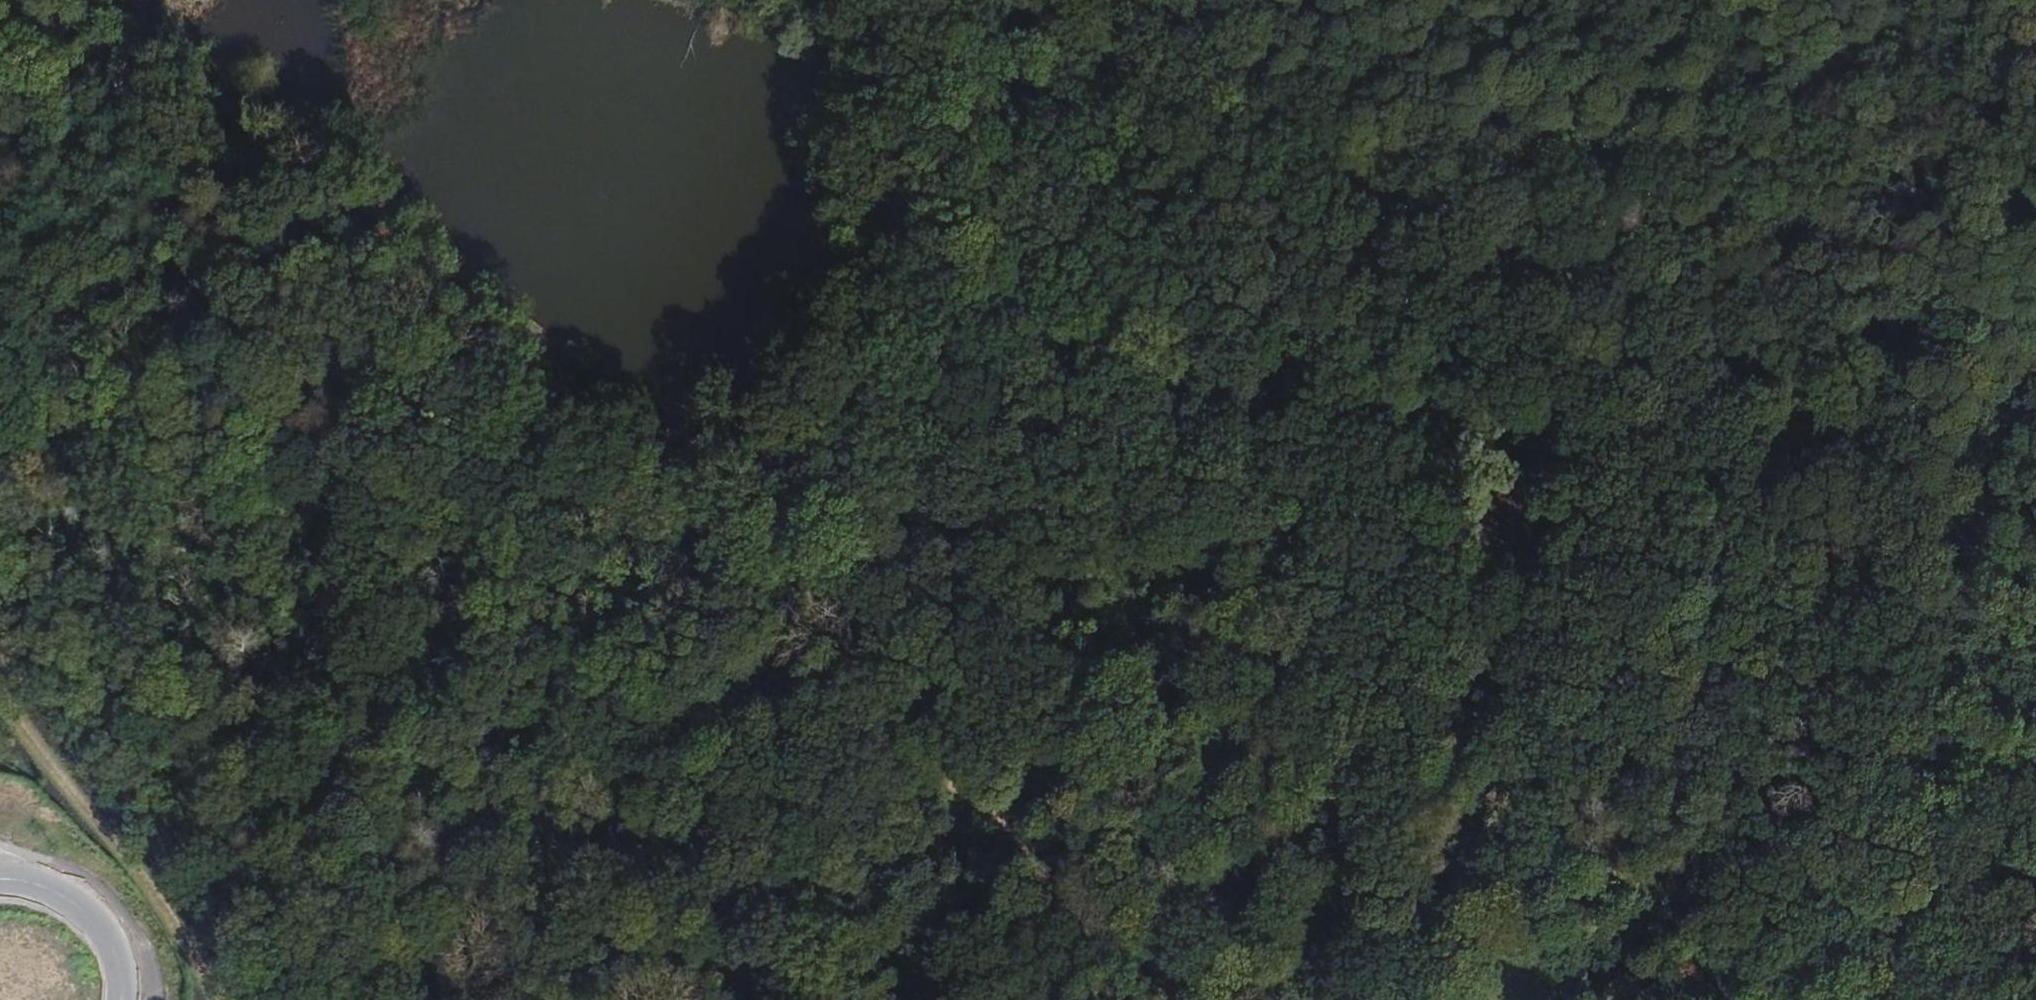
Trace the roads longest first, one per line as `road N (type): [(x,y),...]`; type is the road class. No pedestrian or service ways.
road 1 (track): [(2035,590),(1755,399),(1008,0)]
road 2 (track): [(122,5),(134,35),(345,170),(610,432),(635,489)]
road 3 (track): [(0,724),(113,842),(211,999)]
road 4 (primary): [(120,999),(114,952),(93,917),(58,890),(0,879)]

